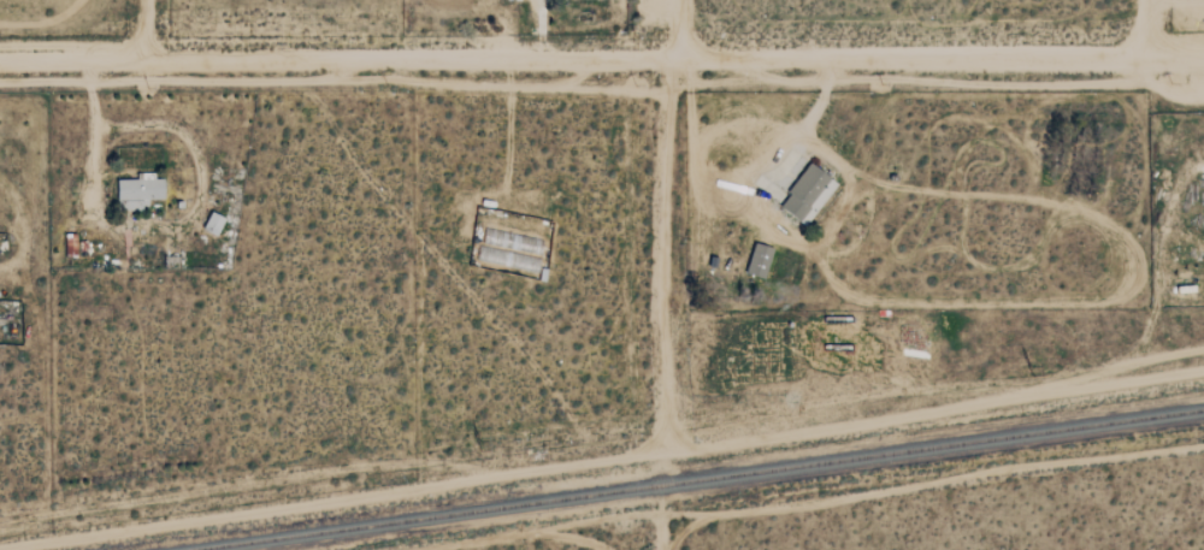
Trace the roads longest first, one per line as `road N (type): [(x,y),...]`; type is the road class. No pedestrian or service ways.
road 1 (track): [(1203,58),(0,60)]
road 2 (track): [(824,54),(824,88),(810,119),(751,172),(708,182),(691,155),(686,53)]
road 3 (track): [(82,59),(92,214),(104,226)]
road 4 (track): [(506,54),(503,191)]

